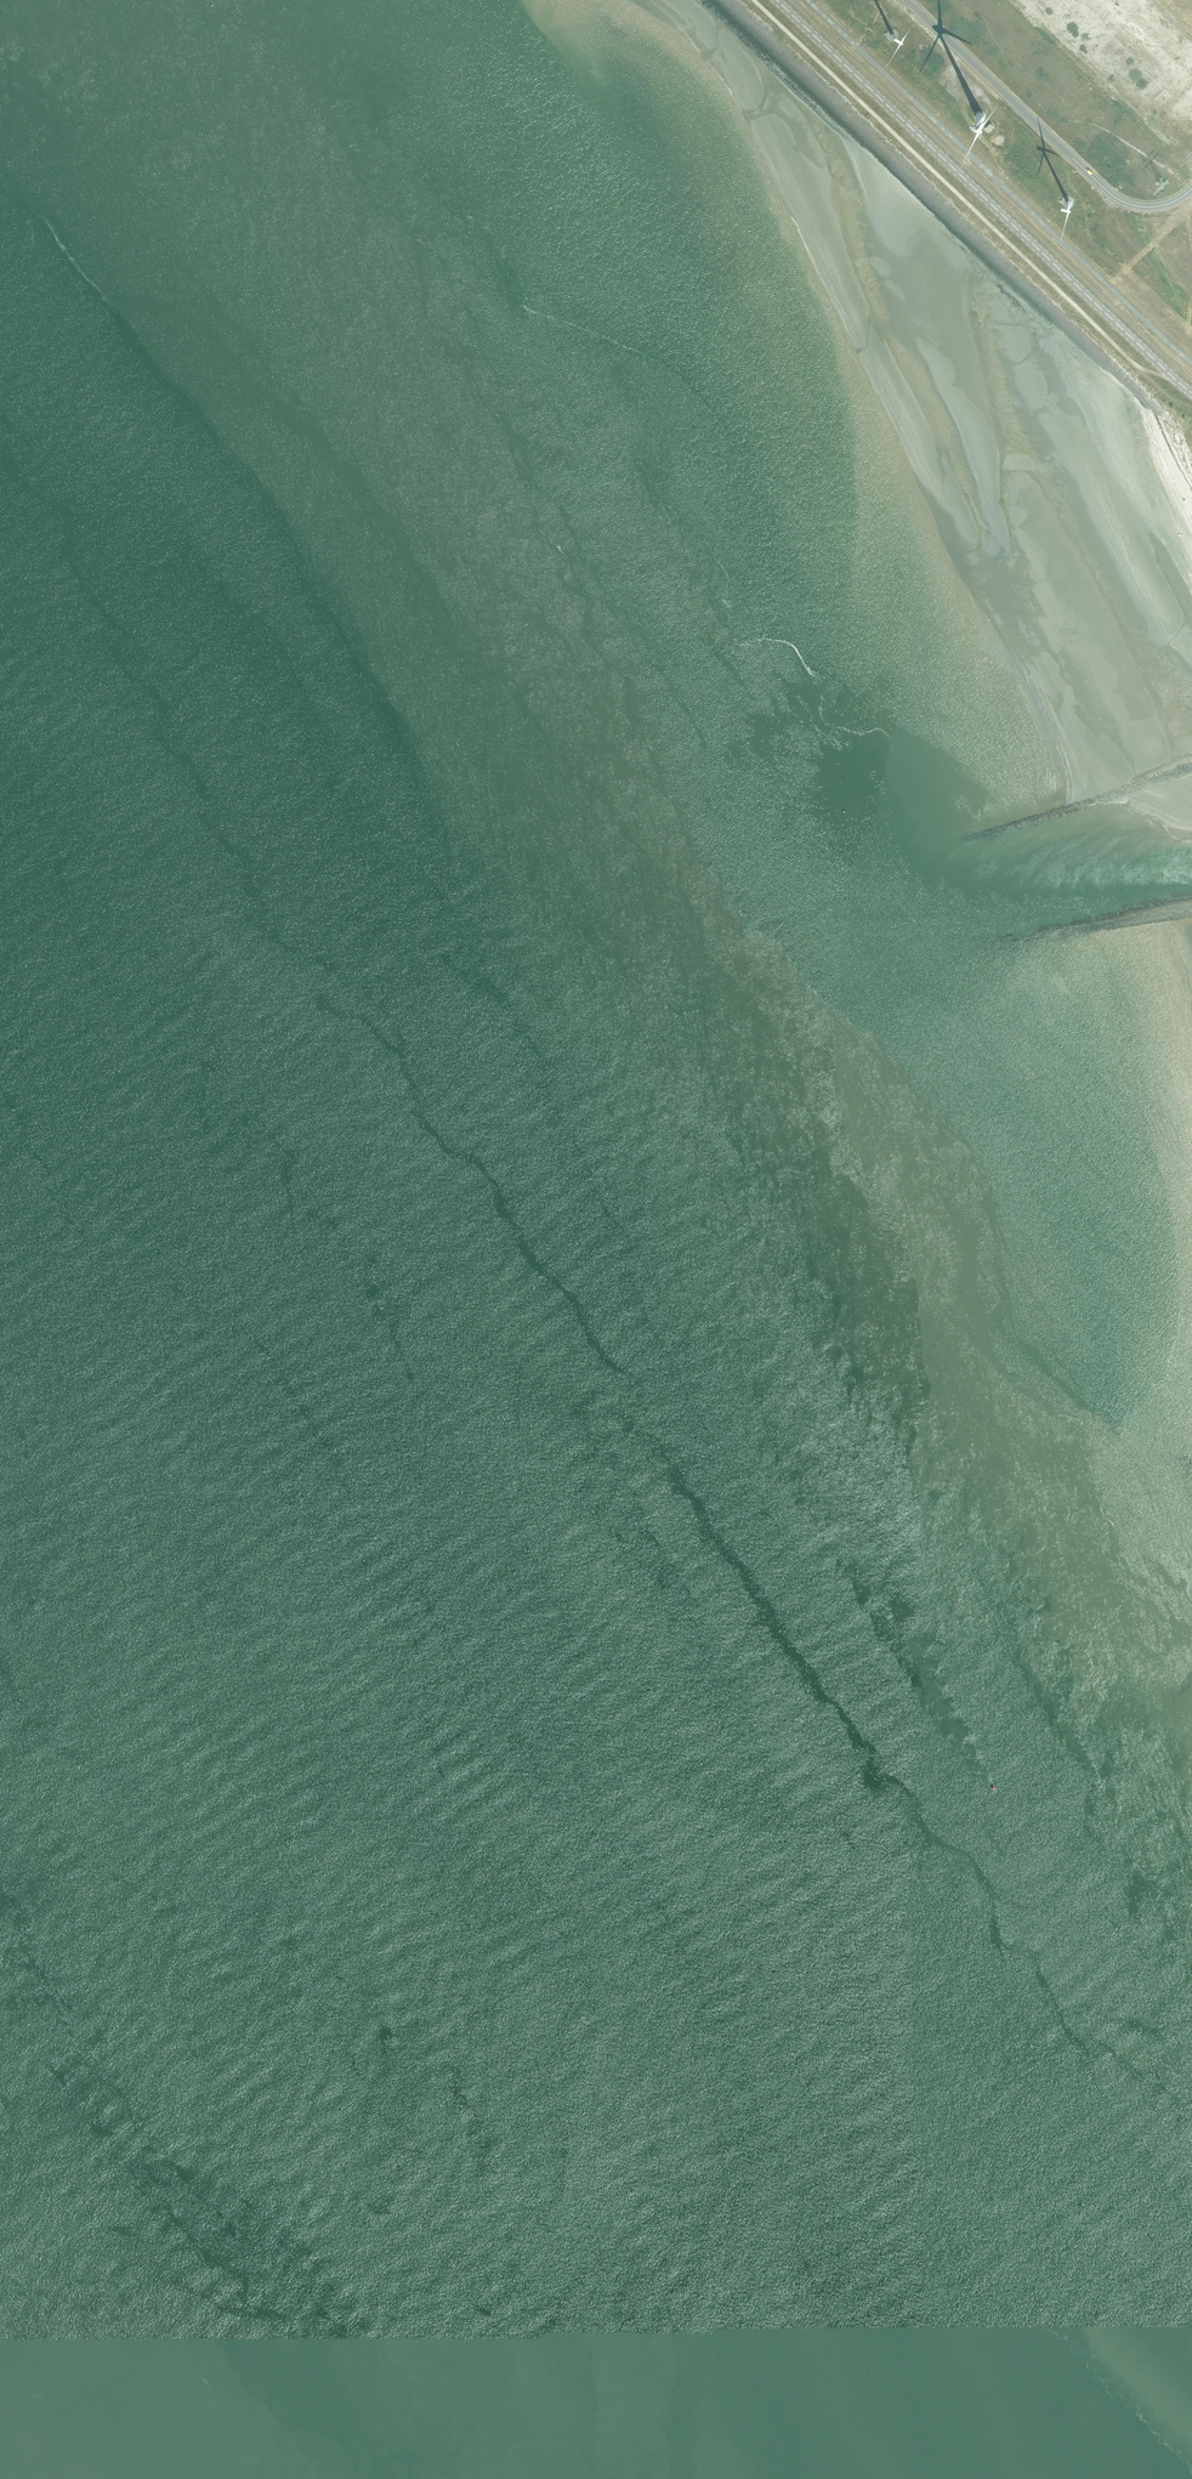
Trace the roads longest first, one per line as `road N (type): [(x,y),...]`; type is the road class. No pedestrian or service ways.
road 1 (unclassified): [(1191,392),(778,0)]
road 2 (unclassified): [(1191,188),(1152,207),(1111,194),(906,0)]

